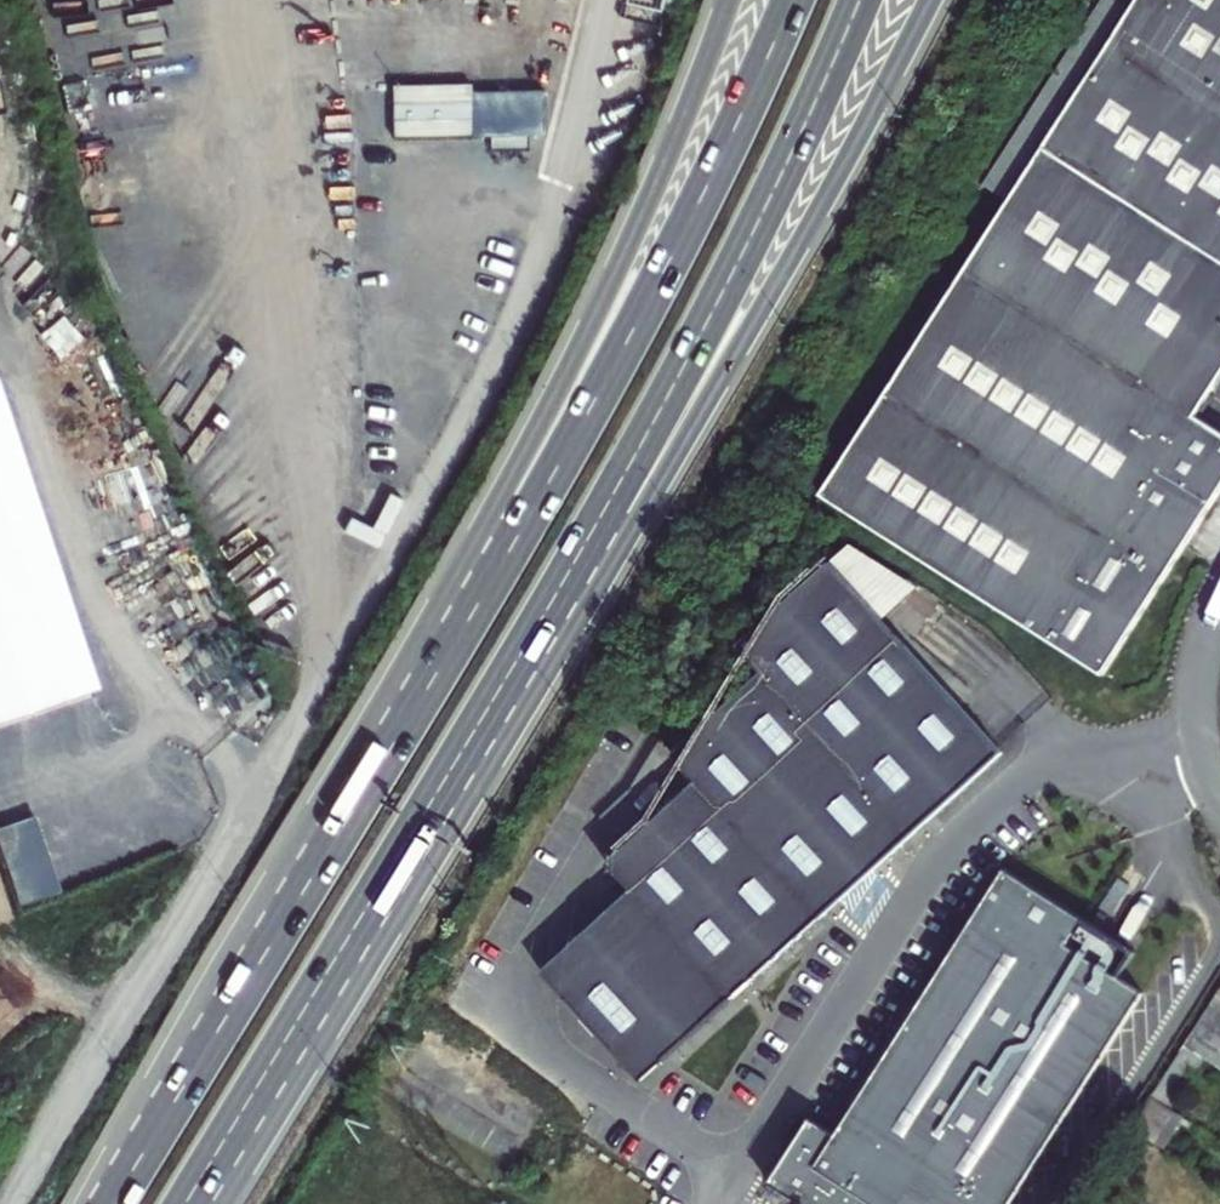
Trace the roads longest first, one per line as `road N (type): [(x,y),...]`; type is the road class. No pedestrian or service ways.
road 1 (unclassified): [(8,1203),(433,493),(517,315),(572,171),(617,0)]
road 2 (trunk): [(792,0),(608,376),(272,945)]
road 3 (trunk): [(729,0),(606,296),(272,945)]
road 4 (trunk): [(510,669),(667,467),(831,192),(932,0)]
road 5 (trunk): [(510,669),(726,286),(860,0)]
road 6 (unclassified): [(1200,740),(1072,763),(1020,790),(905,914),(716,1203)]
road 7 (trunk): [(186,1203),(510,669)]
road 8 (trunk): [(272,945),(115,1203)]

